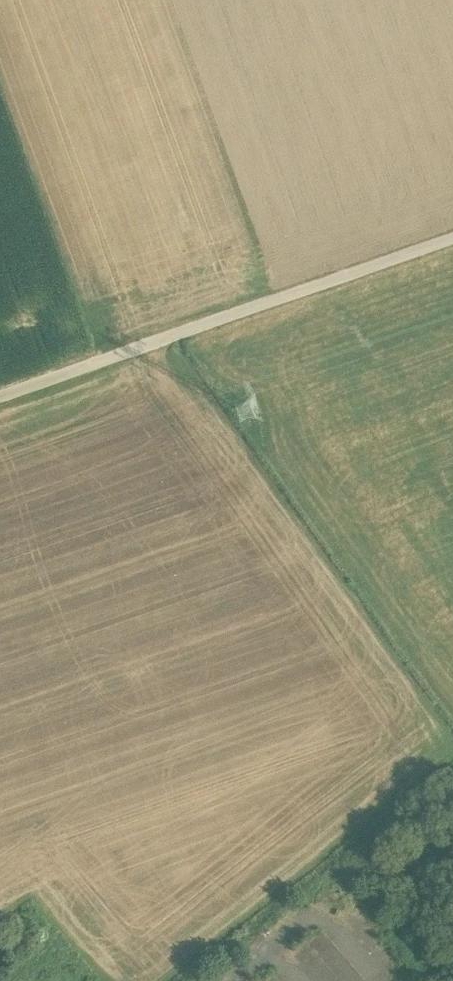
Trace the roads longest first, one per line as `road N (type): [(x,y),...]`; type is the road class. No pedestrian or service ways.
road 1 (track): [(0,402),(452,245)]

